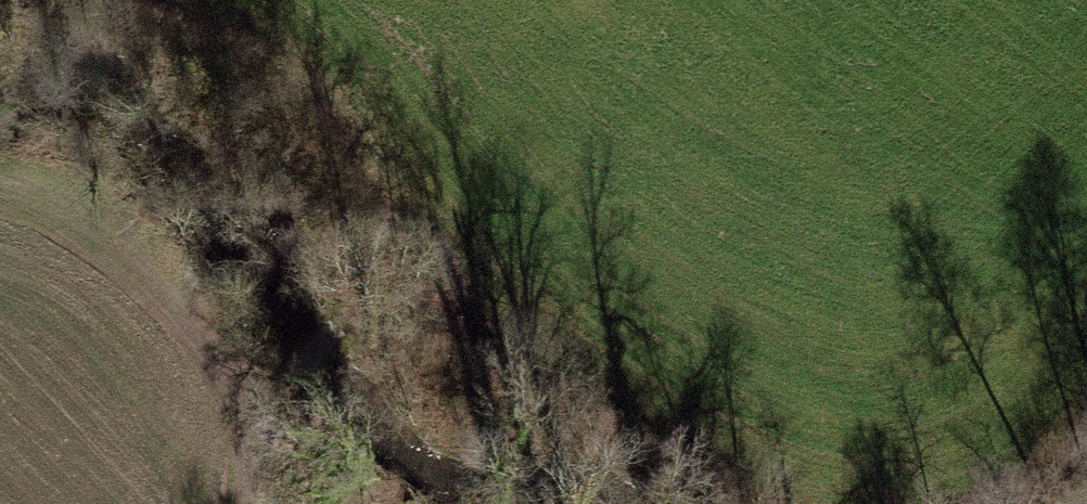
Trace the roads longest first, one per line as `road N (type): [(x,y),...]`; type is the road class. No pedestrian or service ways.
road 1 (track): [(747,503),(554,403),(375,271)]
road 2 (track): [(258,431),(193,325),(87,211),(0,182)]
road 3 (track): [(246,503),(258,431),(306,377),(426,191)]

